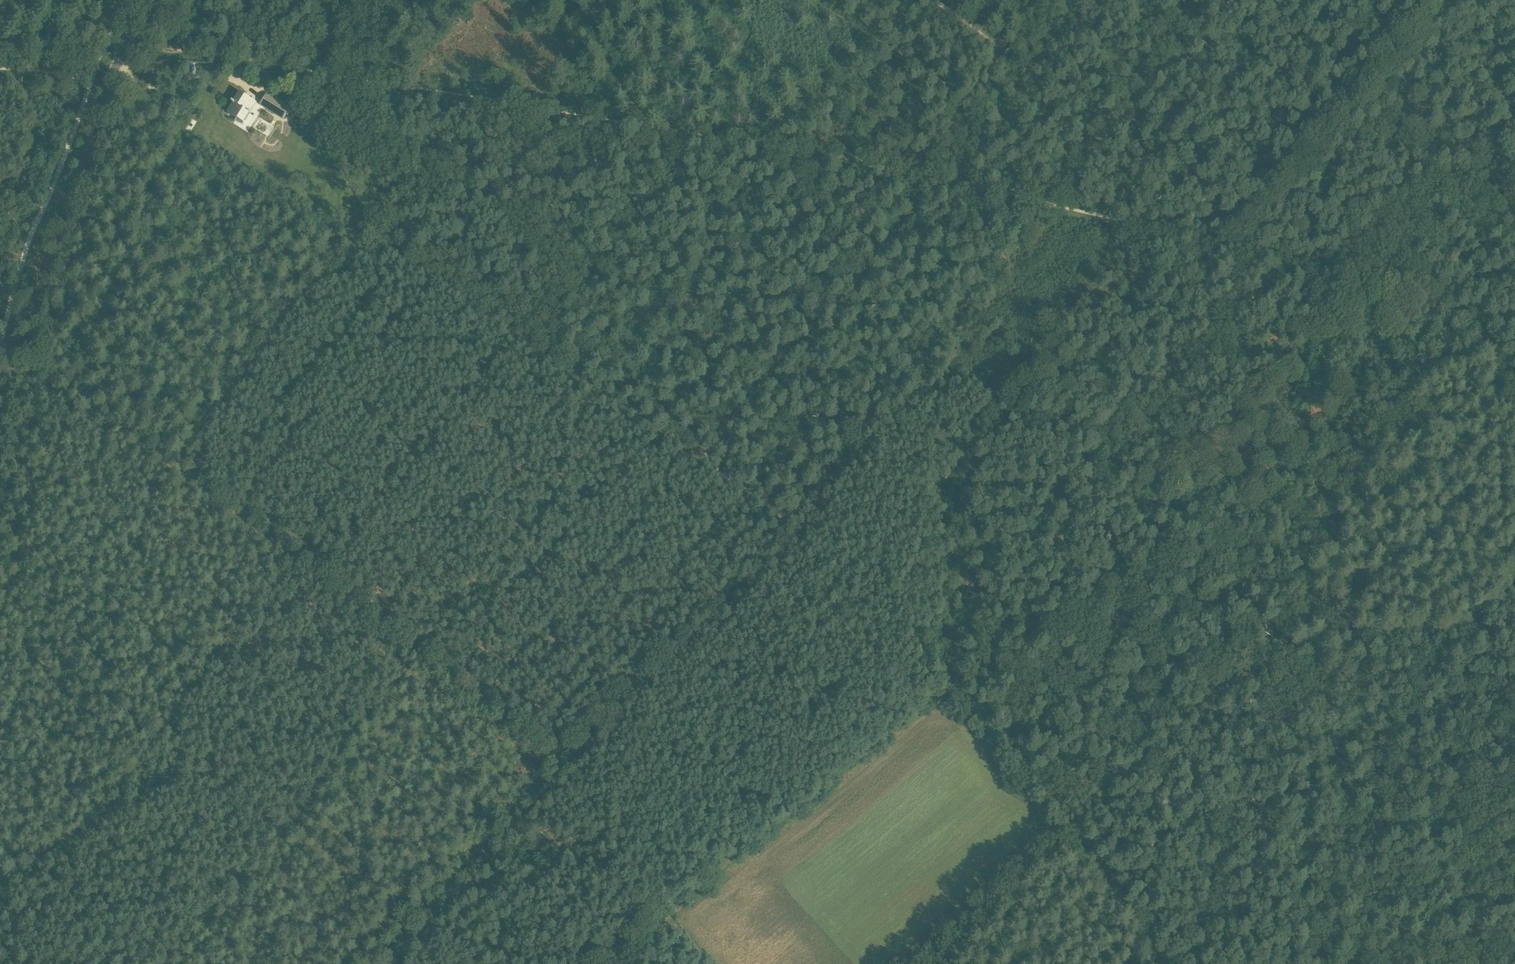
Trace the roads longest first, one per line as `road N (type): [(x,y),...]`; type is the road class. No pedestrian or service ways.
road 1 (track): [(386,963),(560,756),(783,522),(696,457),(921,173)]
road 2 (track): [(850,168),(1139,226),(1470,312),(1514,383)]
road 3 (track): [(123,53),(803,160)]
road 4 (tertiary): [(0,413),(110,86),(155,0)]
road 5 (track): [(1444,0),(1224,254)]
road 6 (track): [(921,173),(1005,45)]

